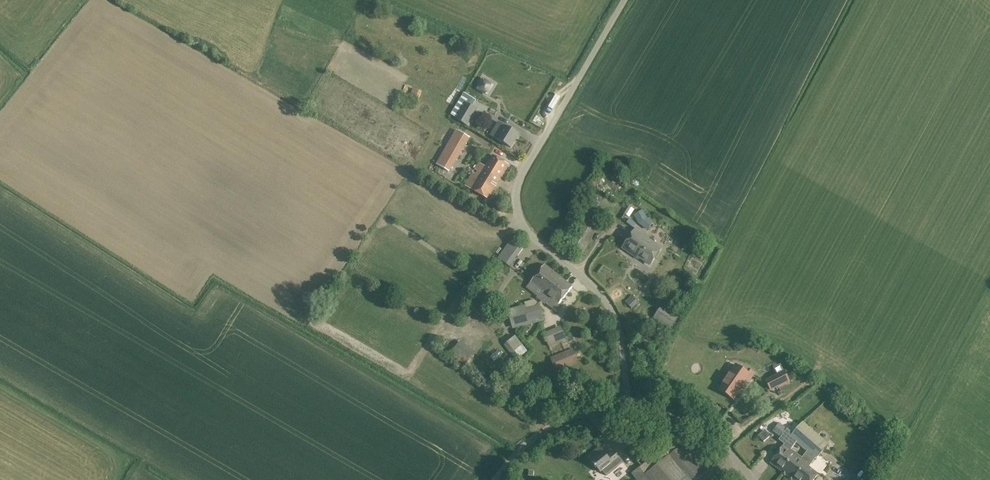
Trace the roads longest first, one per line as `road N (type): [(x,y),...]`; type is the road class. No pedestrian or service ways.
road 1 (unclassified): [(631,409),(617,309),(602,285),(536,234),(522,196),(527,163),(625,0)]
road 2 (unclassified): [(499,471),(558,420),(631,409)]
road 3 (unclassified): [(753,479),(701,432),(631,409)]

